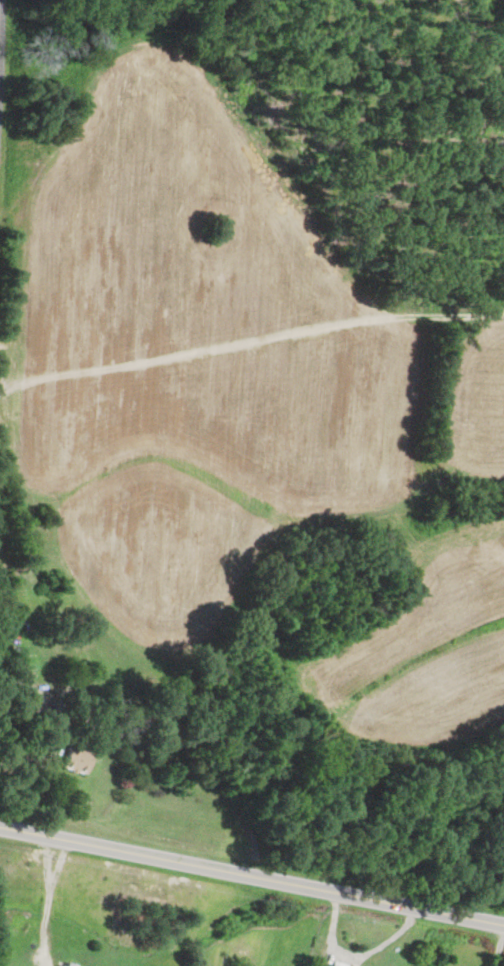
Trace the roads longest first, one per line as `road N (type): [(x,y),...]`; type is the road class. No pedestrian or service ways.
road 1 (primary): [(503,923),(0,825)]

